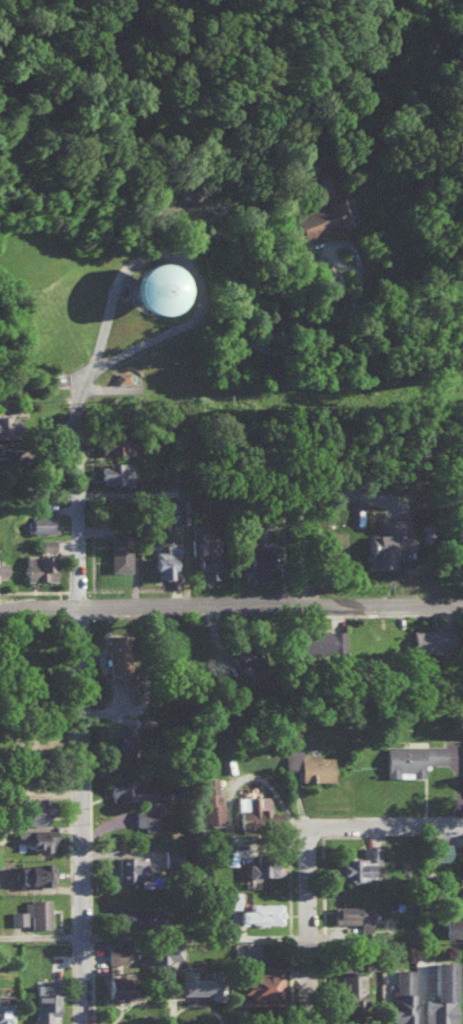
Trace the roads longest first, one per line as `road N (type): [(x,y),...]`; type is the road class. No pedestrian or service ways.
road 1 (residential): [(95,1023),(89,607),(75,404),(91,372)]
road 2 (residential): [(462,600),(0,609)]
road 3 (residential): [(91,372),(119,277),(131,263),(150,254),(188,266),(202,296),(191,320),(91,372)]
road 4 (residential): [(322,1023),(320,830)]
road 5 (residential): [(320,830),(462,826)]

